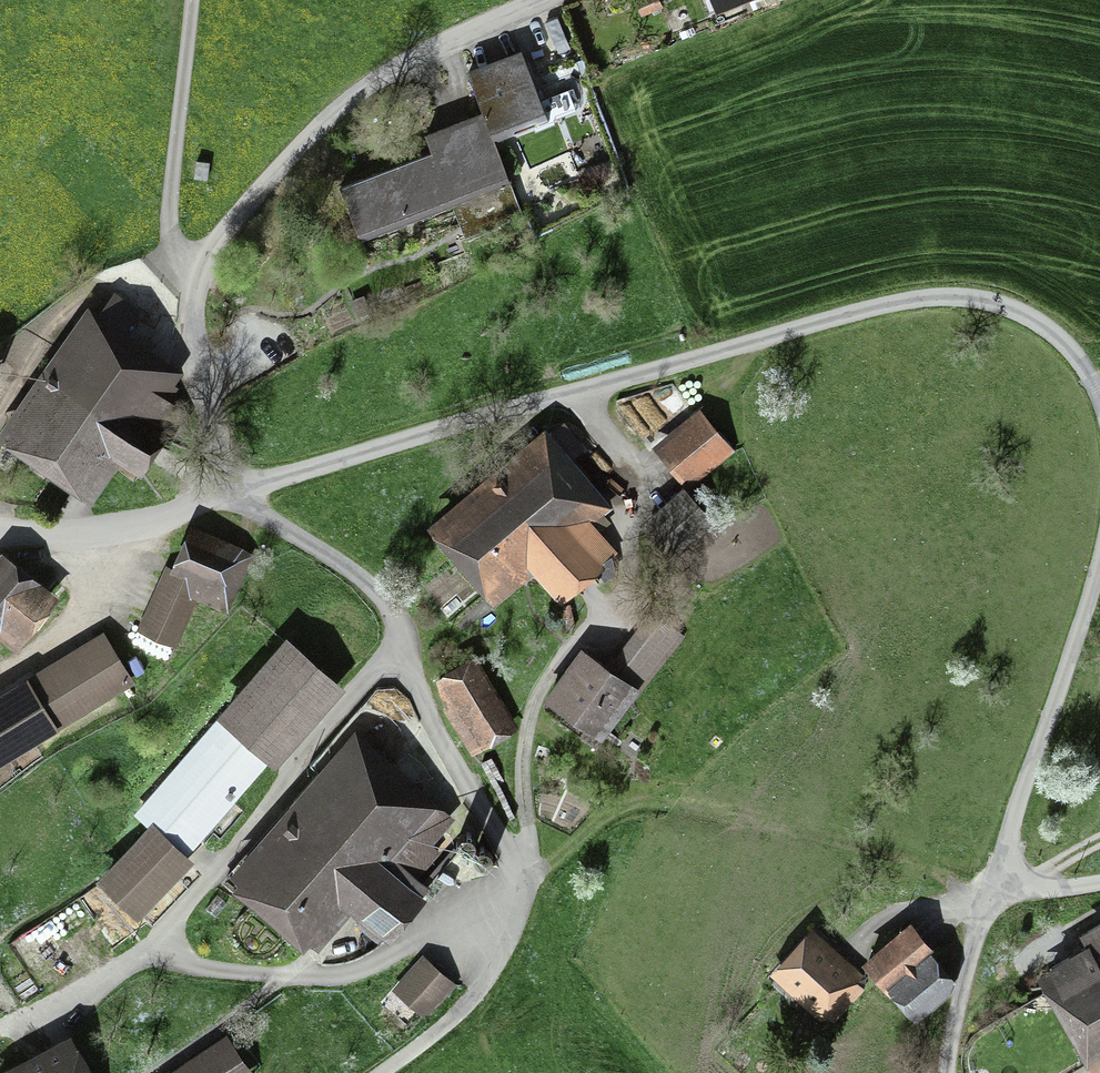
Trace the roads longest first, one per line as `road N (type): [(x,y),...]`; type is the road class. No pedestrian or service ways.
road 1 (track): [(224,493),(920,299),(991,302),(1034,319),(1072,352),(1099,398)]
road 2 (track): [(224,493),(381,591),(399,620),(402,649),(520,874),(507,940),(468,1008),(385,1072)]
road 3 (track): [(520,874),(637,802),(681,799),(739,809),(995,889)]
road 4 (unclassified): [(193,283),(278,168),(422,56),(545,0)]
road 5 (unclassified): [(0,533),(112,521),(224,493),(193,347),(193,283)]
road 6 (track): [(1099,560),(995,889)]
road 7 (unclassified): [(193,283),(174,251),(168,221),(193,0)]
road 8 (track): [(995,889),(963,986),(947,1072)]

